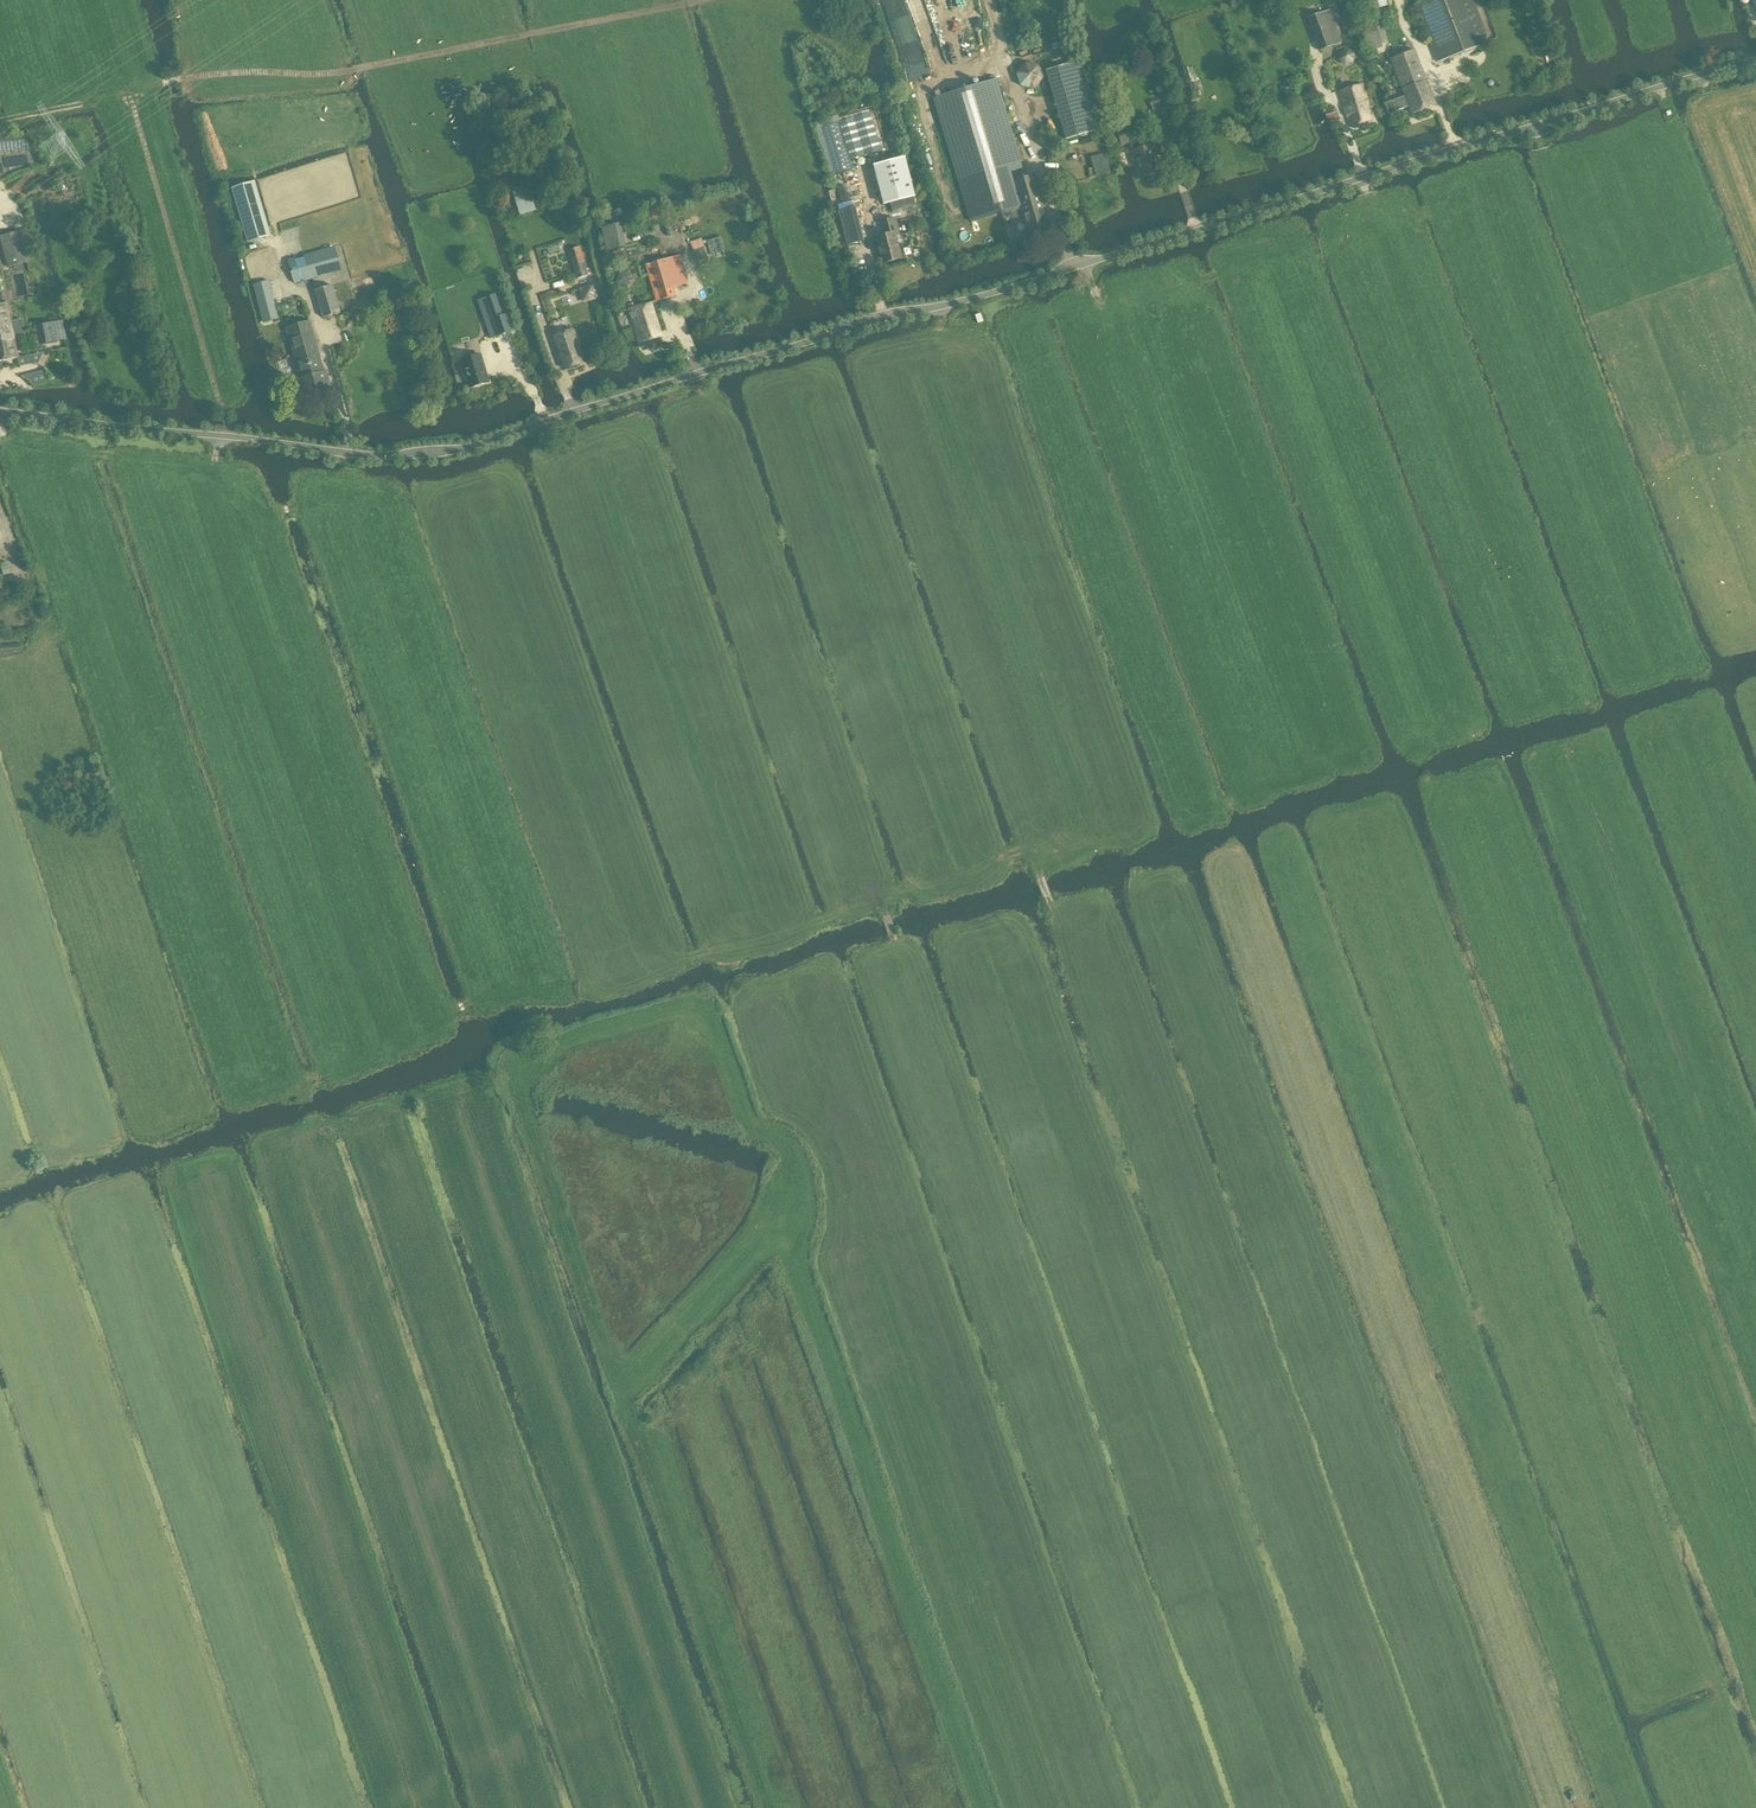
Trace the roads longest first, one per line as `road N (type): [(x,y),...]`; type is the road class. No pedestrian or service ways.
road 1 (unclassified): [(0,412),(350,453),(434,452),(906,312),(1011,288),(1417,157),(1755,60)]
road 2 (track): [(231,437),(132,103),(150,86),(190,77),(339,72),(700,0)]

